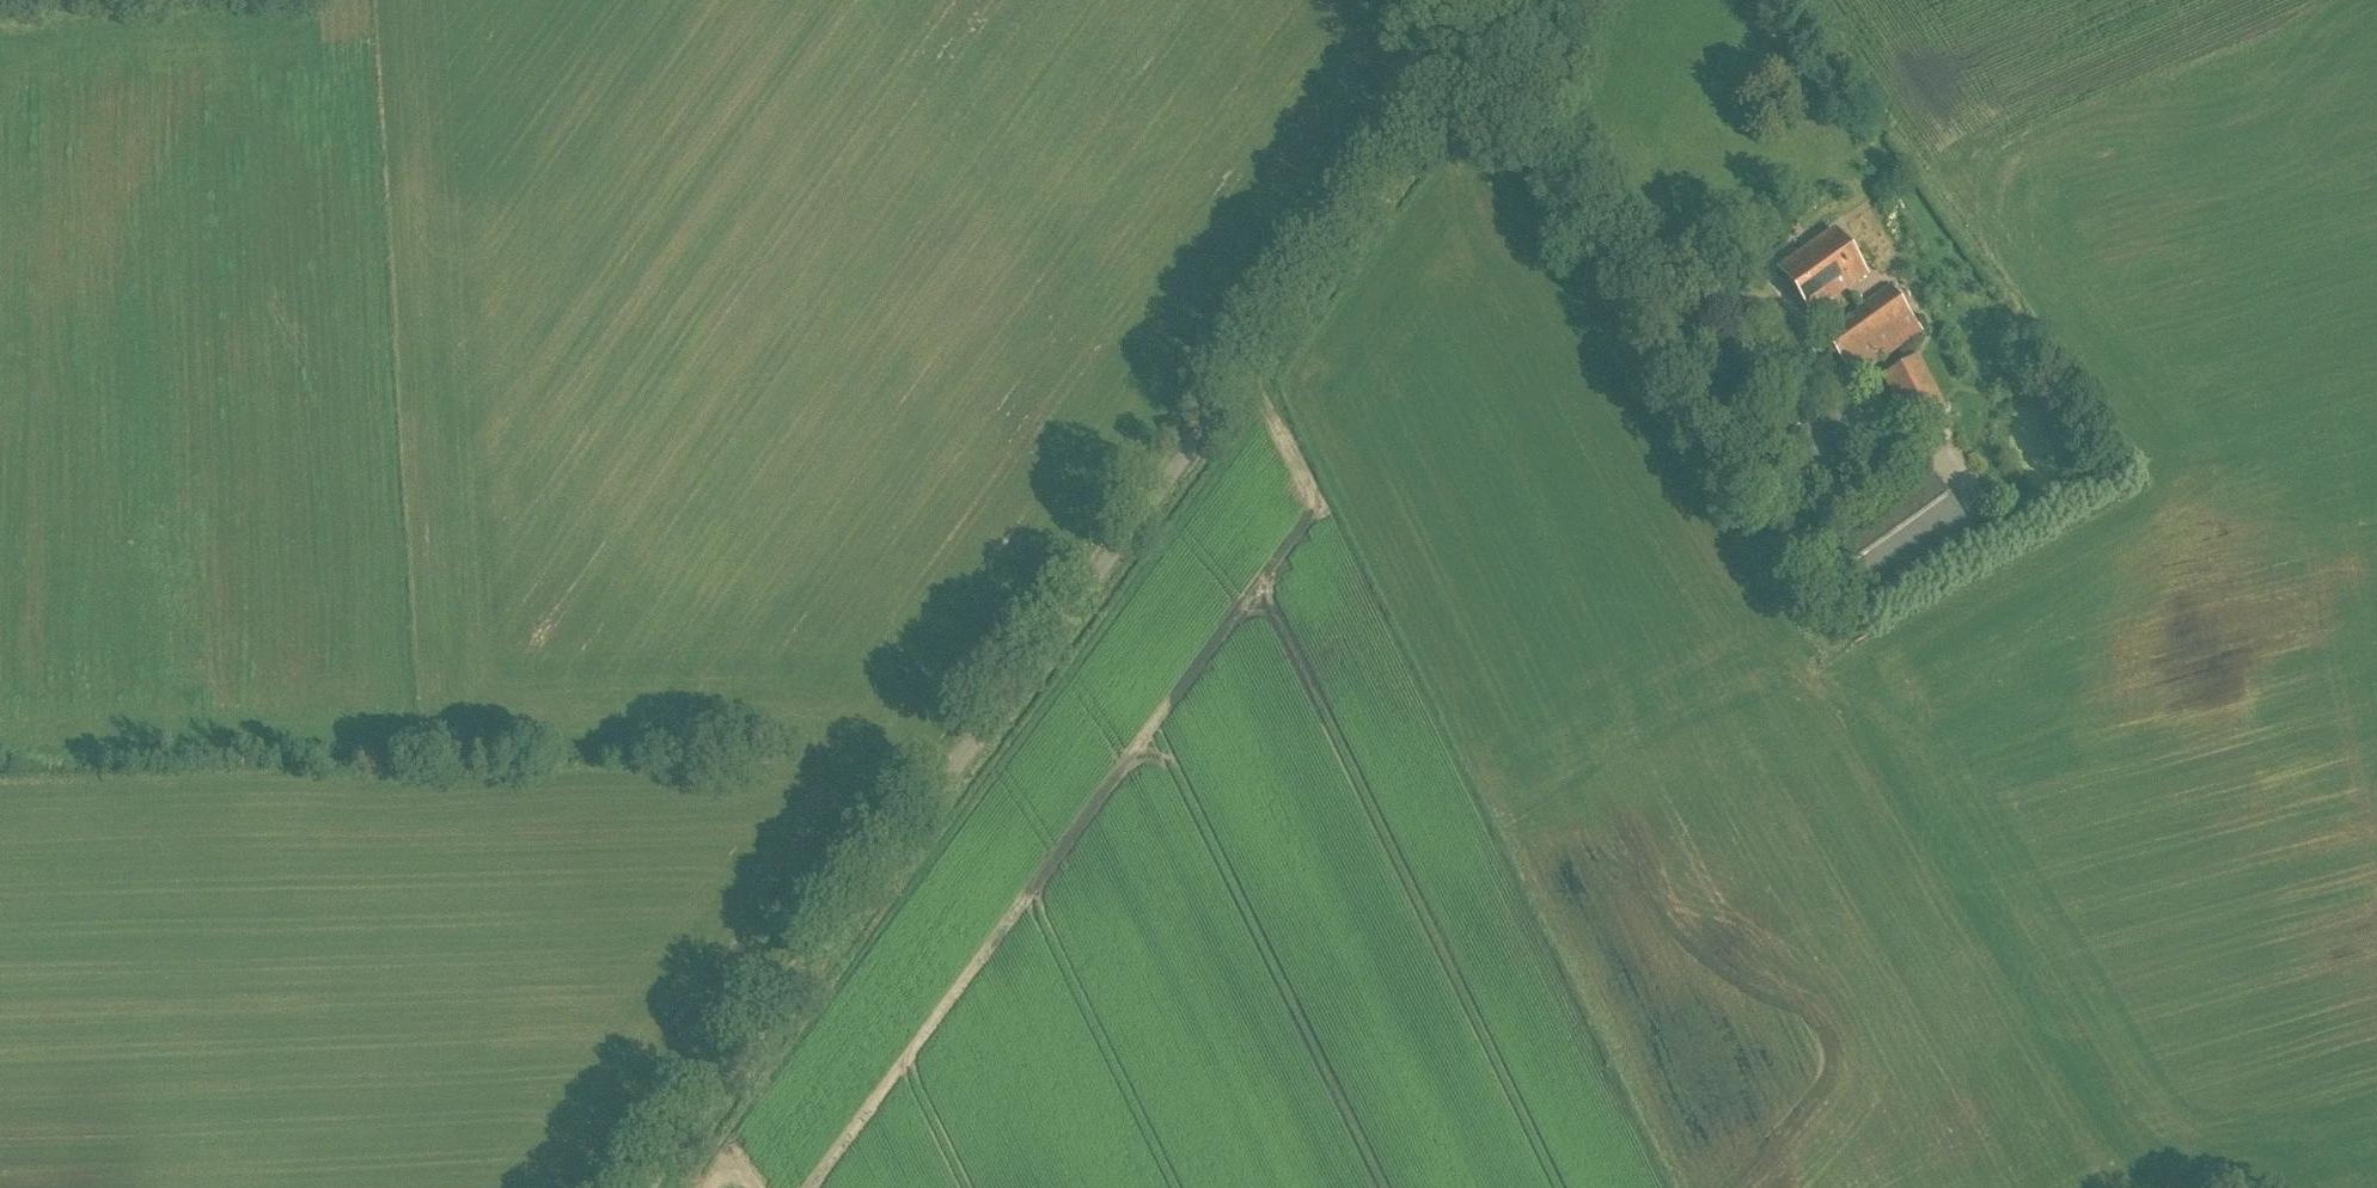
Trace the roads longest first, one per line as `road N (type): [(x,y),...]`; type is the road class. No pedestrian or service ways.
road 1 (unclassified): [(645,1187),(1515,0)]

